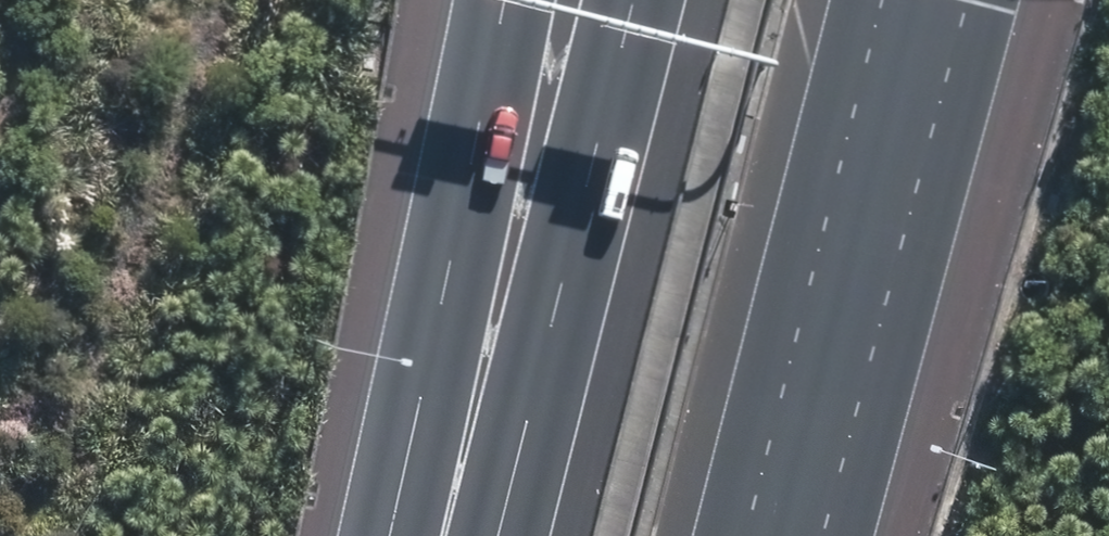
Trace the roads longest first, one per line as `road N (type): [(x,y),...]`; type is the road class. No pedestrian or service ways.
road 1 (motorway): [(476,535),(527,399),(632,0)]
road 2 (motorway): [(912,0),(775,535)]
road 3 (motorway): [(398,535),(424,357),(502,0)]

